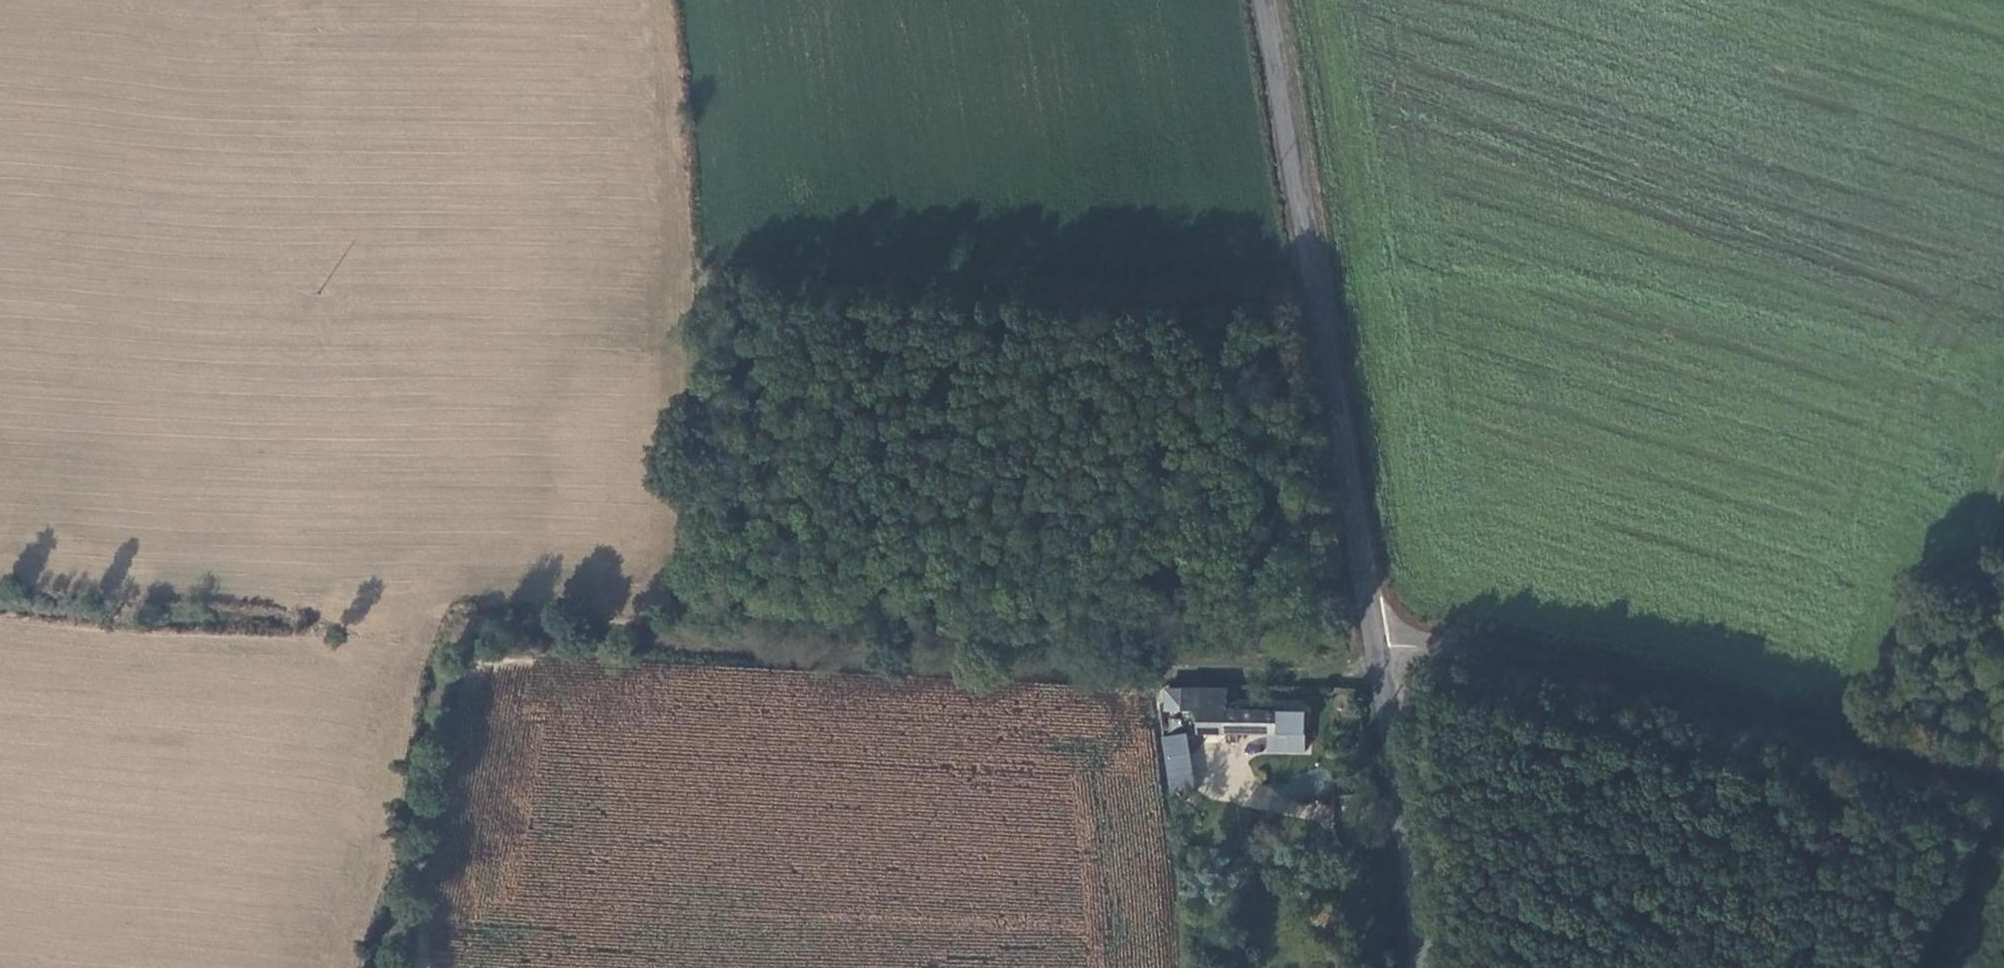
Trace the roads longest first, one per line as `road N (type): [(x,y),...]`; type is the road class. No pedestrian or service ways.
road 1 (tertiary): [(1411,967),(1376,649),(1264,0)]
road 2 (track): [(1050,663),(1338,669),(1376,649),(1477,649),(2003,787)]

